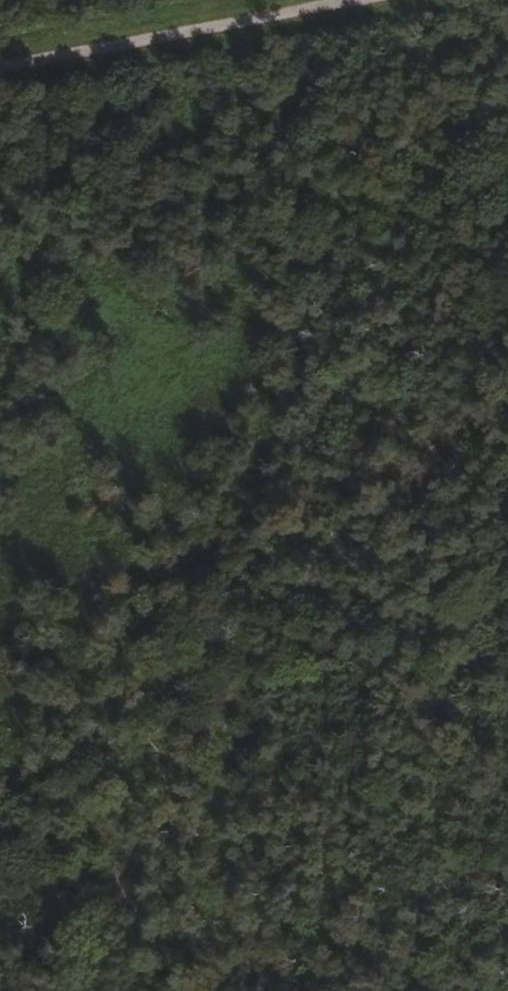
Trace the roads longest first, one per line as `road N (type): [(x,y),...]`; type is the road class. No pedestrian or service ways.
road 1 (track): [(0,64),(326,0)]

